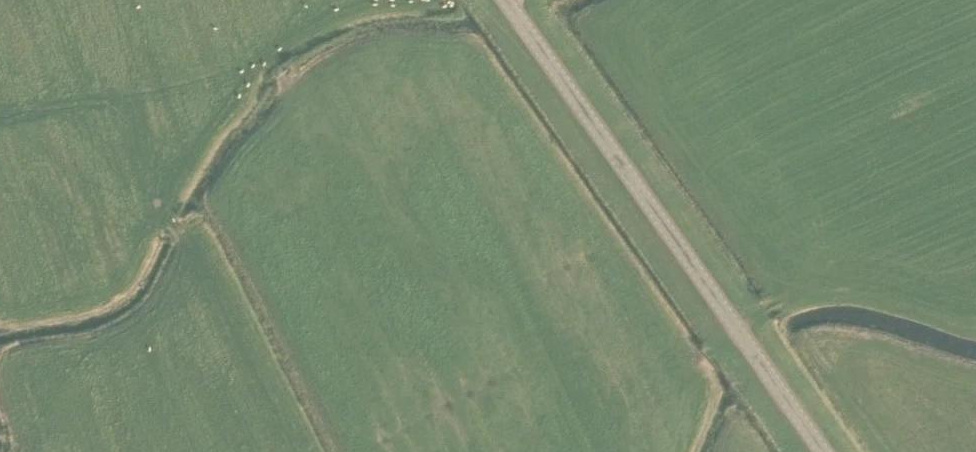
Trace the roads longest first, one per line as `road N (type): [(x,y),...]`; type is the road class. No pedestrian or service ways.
road 1 (tertiary): [(822,451),(504,0)]

